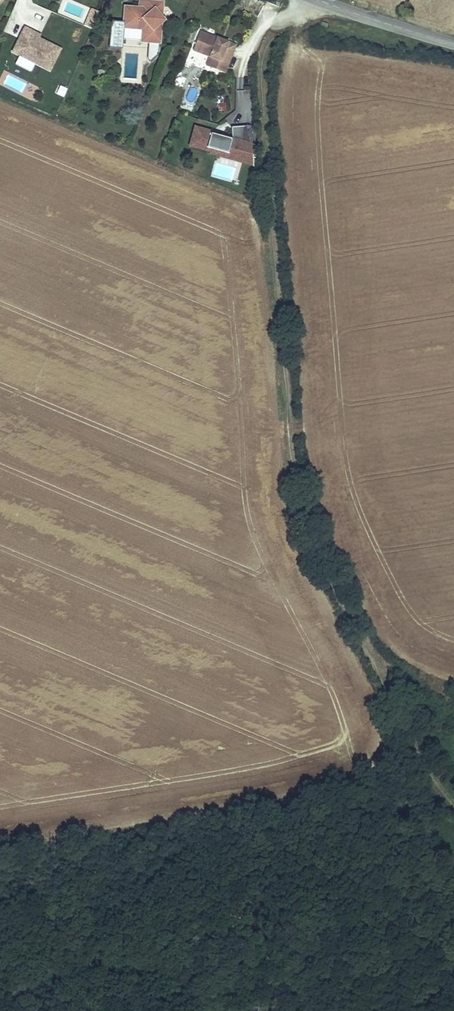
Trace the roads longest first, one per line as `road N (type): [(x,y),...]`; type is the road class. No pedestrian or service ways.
road 1 (track): [(290,14),(261,67),(292,472),(314,544),(372,658)]
road 2 (tertiary): [(453,47),(314,0)]

